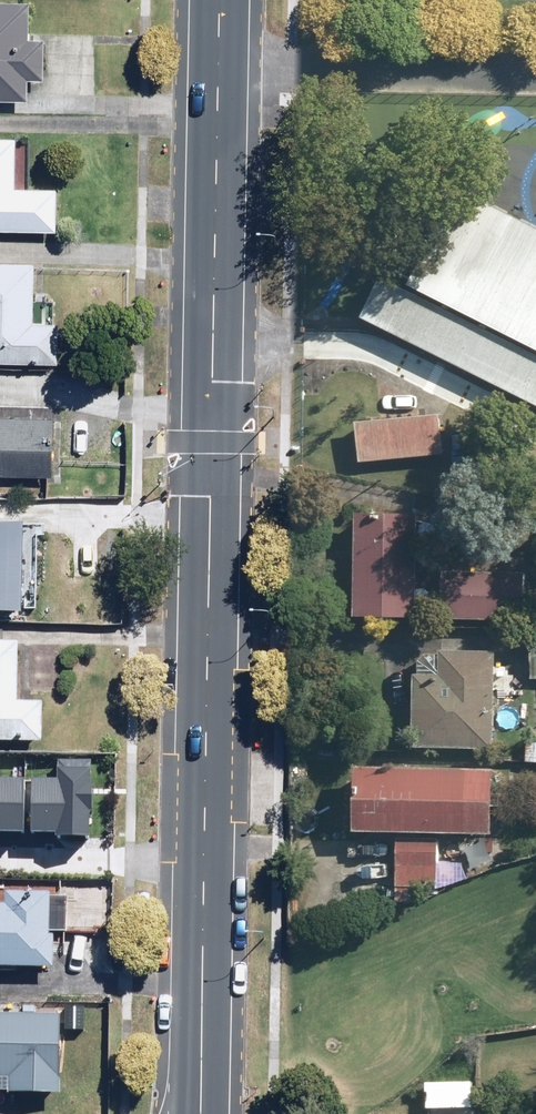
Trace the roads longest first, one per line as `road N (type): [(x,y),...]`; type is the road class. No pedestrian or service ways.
road 1 (secondary): [(217,0),(202,1113)]

